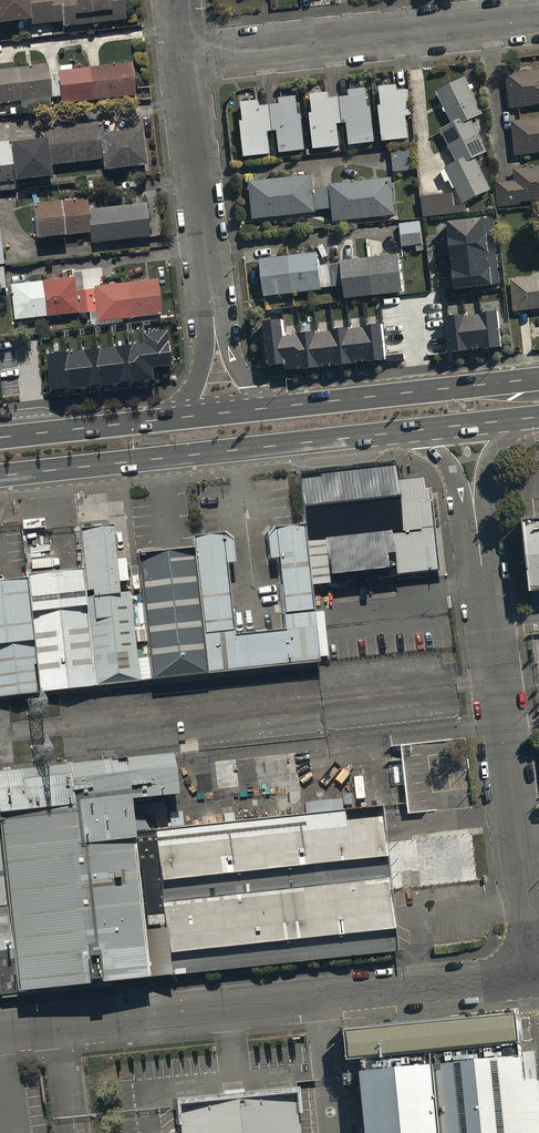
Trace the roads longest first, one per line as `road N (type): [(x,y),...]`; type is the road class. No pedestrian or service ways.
road 1 (unclassified): [(0,1032),(537,974)]
road 2 (unclassified): [(537,974),(476,521)]
road 3 (primary): [(407,432),(0,477)]
road 4 (residential): [(185,58),(538,17)]
road 5 (residential): [(214,321),(185,58)]
road 6 (primary): [(280,407),(538,379)]
road 7 (primary): [(0,438),(174,419)]

